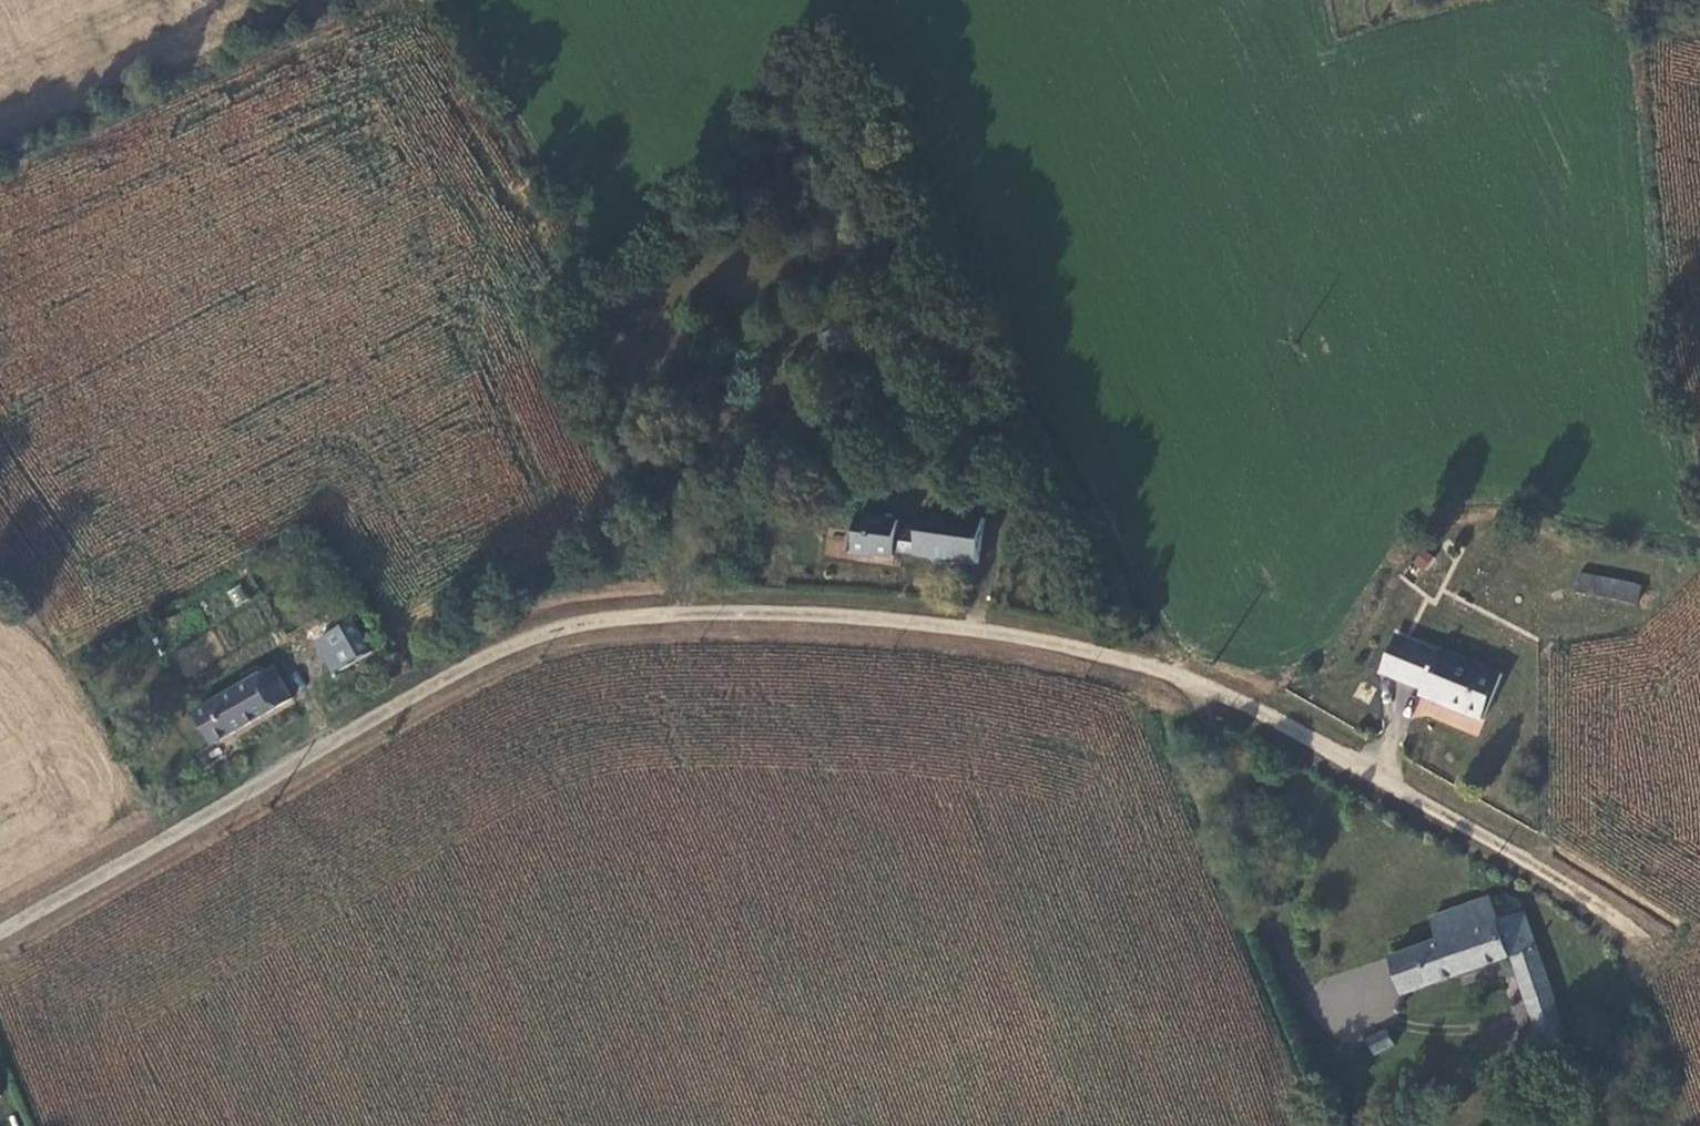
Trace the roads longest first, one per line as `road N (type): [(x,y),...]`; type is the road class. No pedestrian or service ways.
road 1 (unclassified): [(0,932),(500,647),(593,622),(730,611),(1034,637),(1156,667),(1260,708),(1619,914)]

